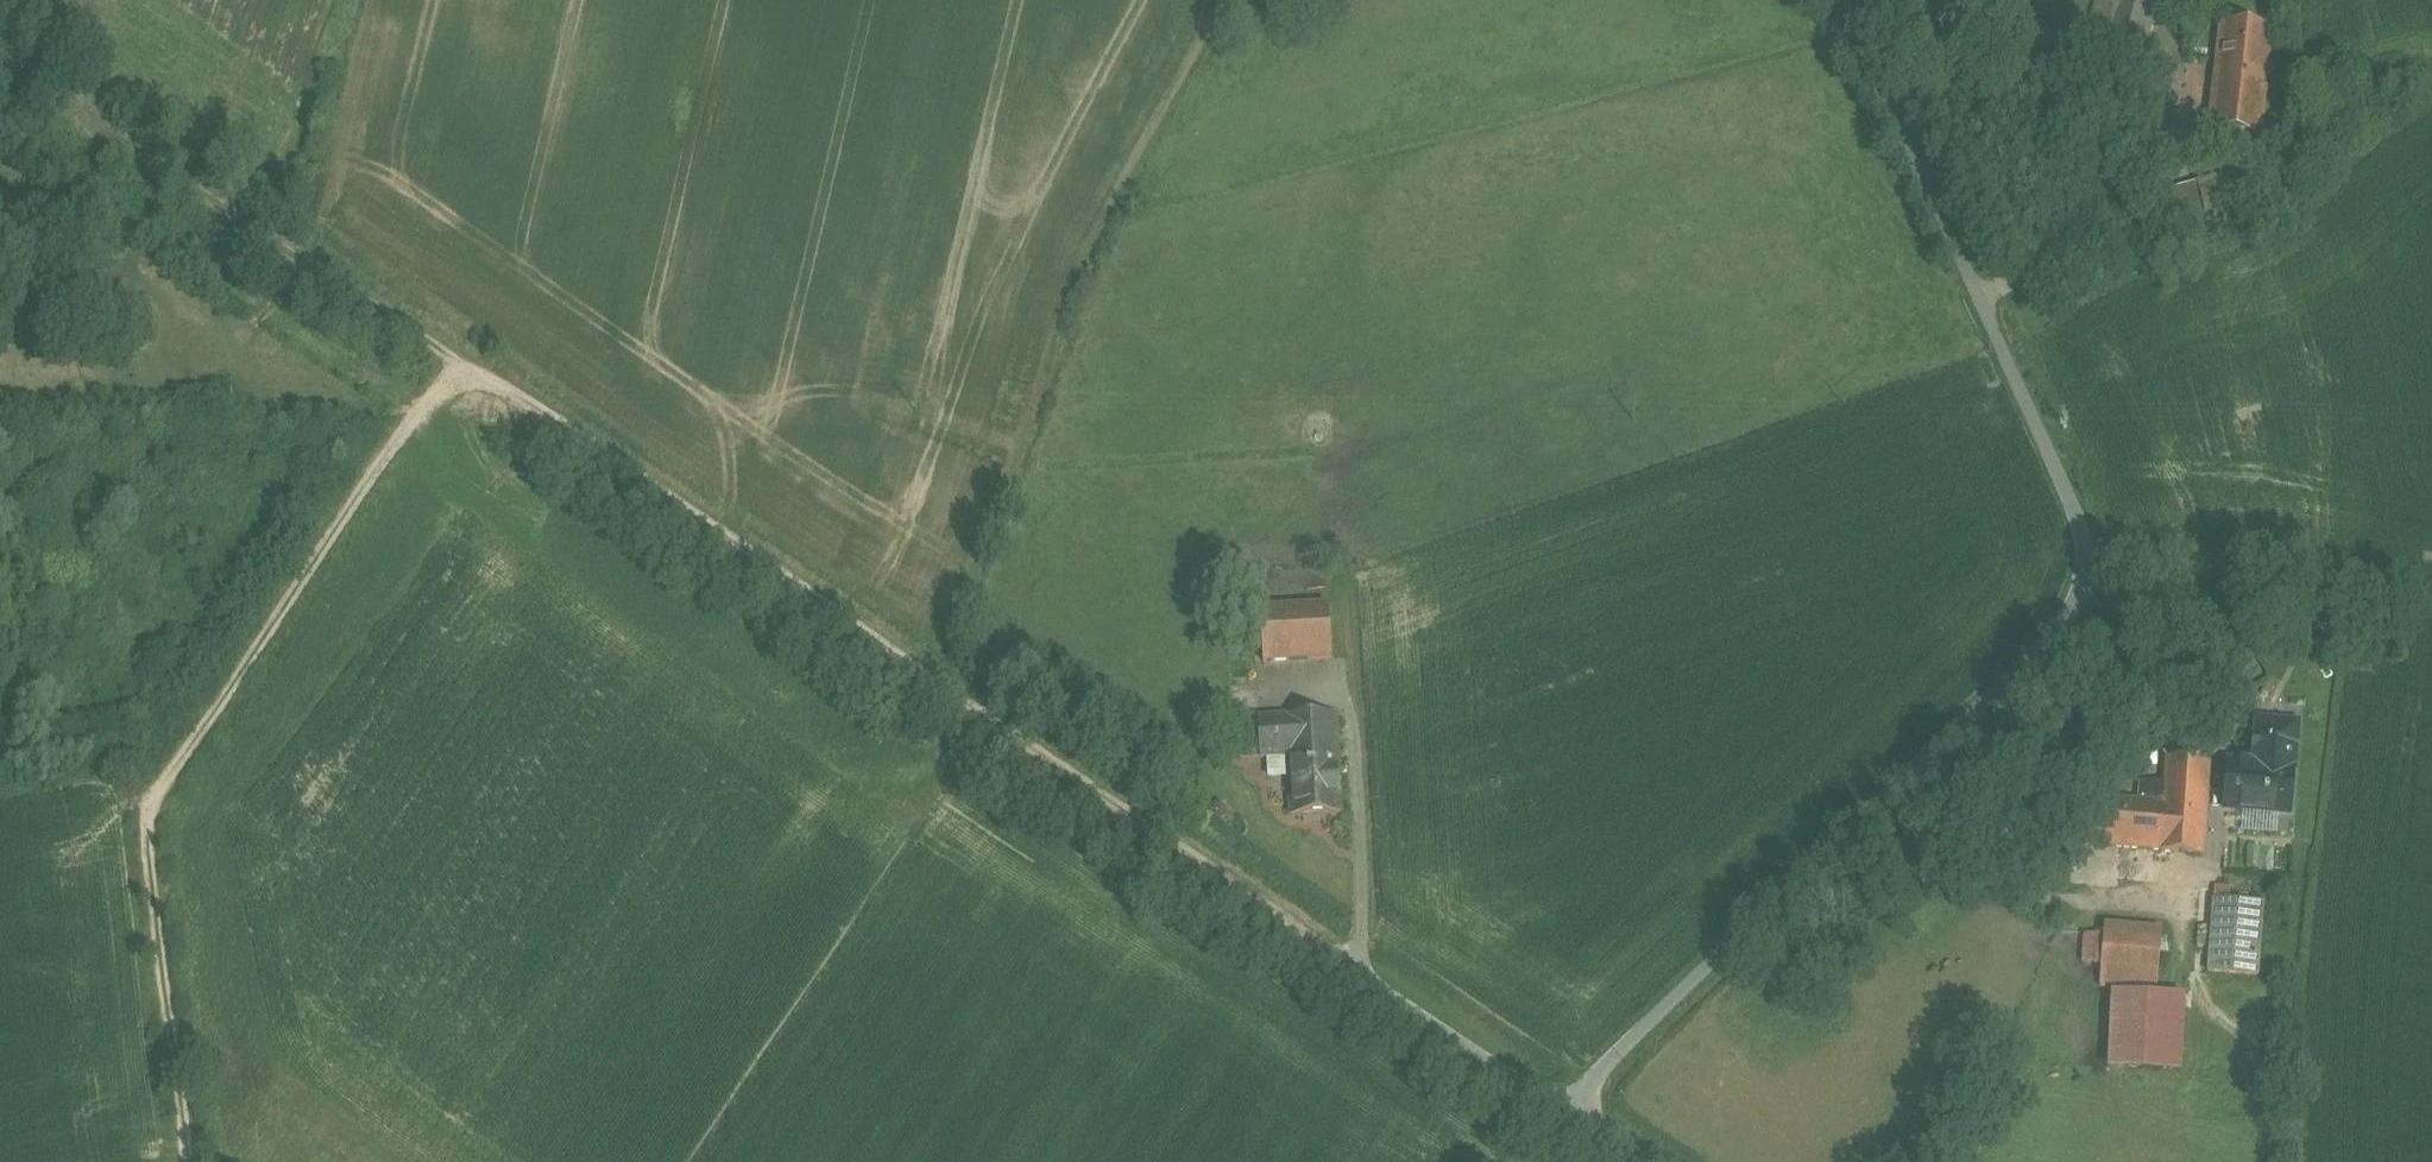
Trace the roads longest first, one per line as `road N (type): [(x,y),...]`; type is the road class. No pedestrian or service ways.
road 1 (unclassified): [(1856,0),(2123,571),(1569,1109),(1645,1161)]
road 2 (track): [(1361,965),(461,355)]
road 3 (track): [(461,355),(155,799),(186,1161)]
road 4 (track): [(461,355),(318,247)]

